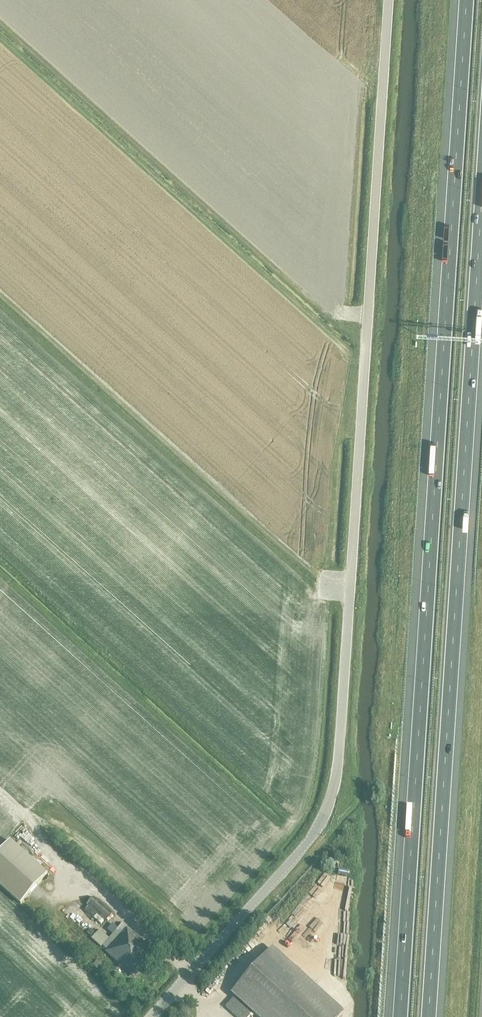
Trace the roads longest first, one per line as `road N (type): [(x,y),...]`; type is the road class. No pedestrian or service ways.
road 1 (unclassified): [(151,1016),(310,839),(337,775),(390,0)]
road 2 (motorway): [(467,0),(401,1016)]
road 3 (motorway): [(428,1016),(481,201)]

